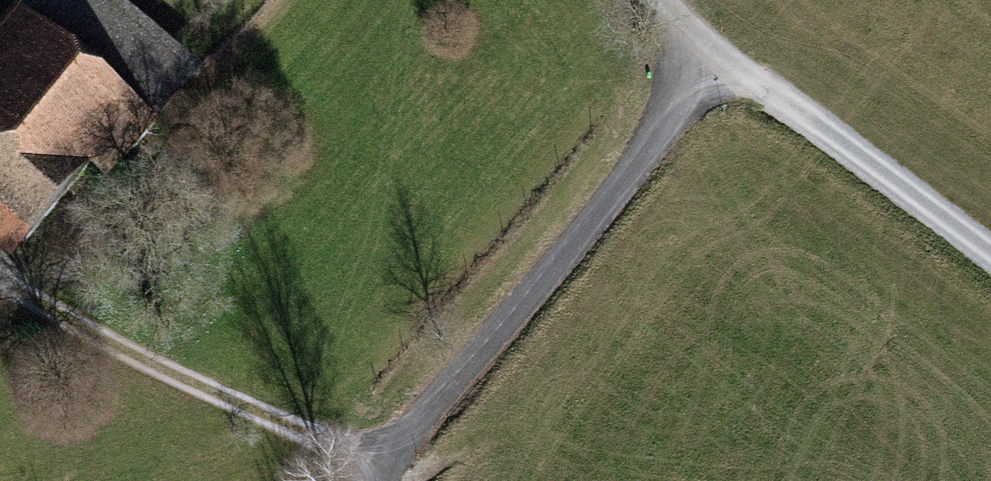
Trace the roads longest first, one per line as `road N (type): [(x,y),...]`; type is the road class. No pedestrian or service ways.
road 1 (residential): [(384,480),(432,405),(624,182),(715,50)]
road 2 (track): [(0,287),(96,342),(389,469)]
road 3 (track): [(715,50),(990,251)]

